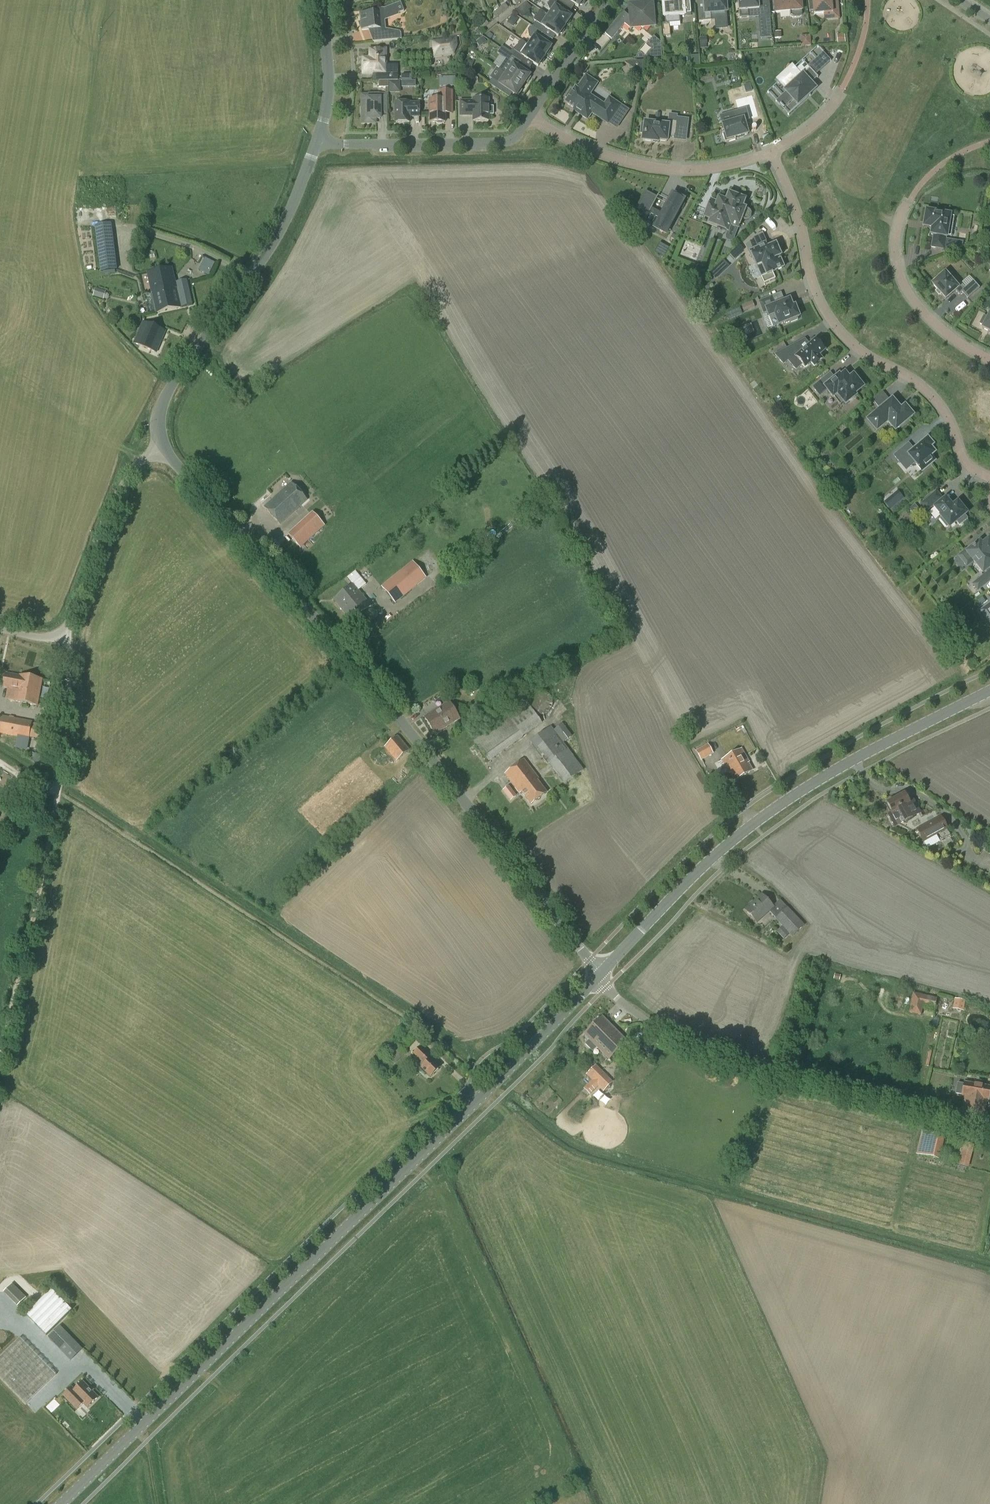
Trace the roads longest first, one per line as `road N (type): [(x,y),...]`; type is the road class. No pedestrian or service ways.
road 1 (tertiary): [(62,1503),(597,976)]
road 2 (unclassified): [(597,976),(415,732),(162,452)]
road 3 (tertiary): [(597,976),(714,858),(803,789),(989,691)]
road 4 (track): [(0,1058),(61,788),(70,636)]
road 5 (unclassified): [(989,1132),(697,1047),(653,1026),(597,976)]
road 6 (residential): [(770,152),(832,327),(928,393),(963,459),(989,479)]
road 7 (unclassified): [(162,452),(164,407),(280,236),(319,141)]
road 8 (unclassified): [(0,635),(39,642),(70,636),(127,484),(162,452)]
road 9 (residential): [(770,152),(694,169),(644,167),(573,143),(530,118)]
road 10 (residential): [(319,141),(500,144),(530,118)]
road 11 (residential): [(989,361),(931,322),(902,284),(896,241),(907,204)]
road 12 (unclassified): [(319,141),(329,74),(319,0)]
road 13 (residential): [(530,118),(609,0)]

